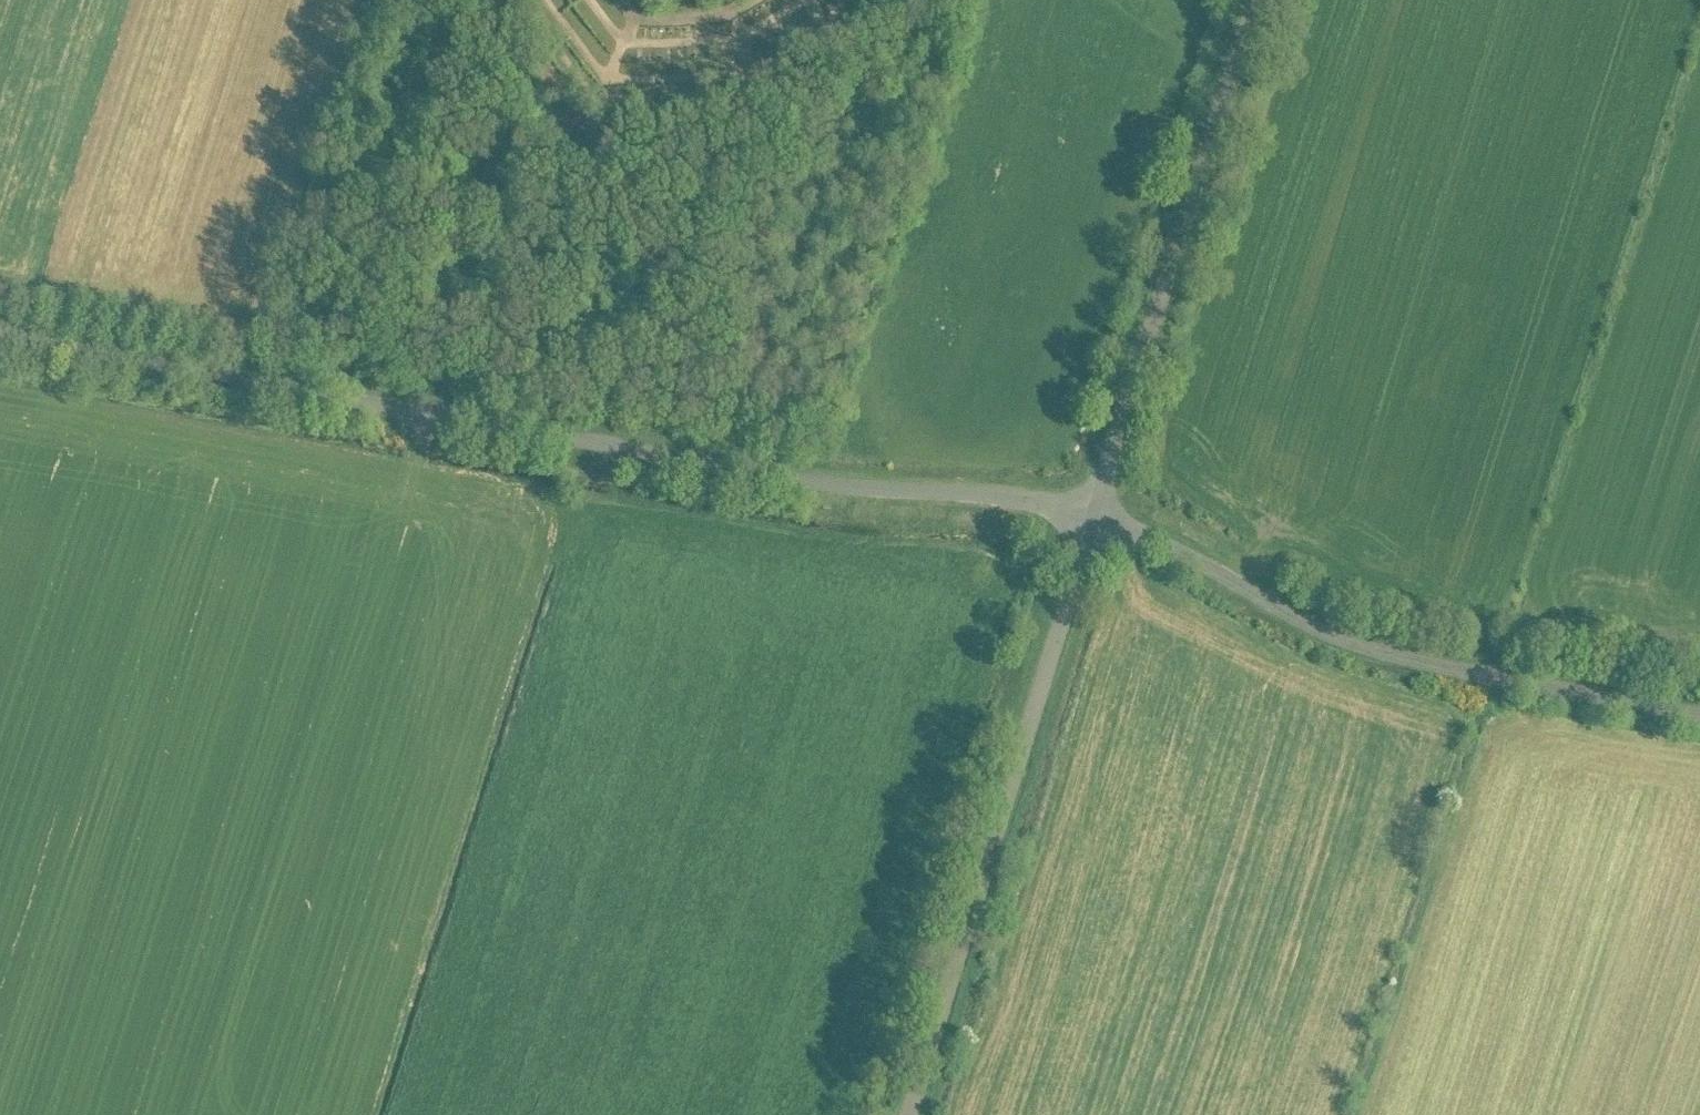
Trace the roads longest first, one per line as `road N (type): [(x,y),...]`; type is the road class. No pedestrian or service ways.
road 1 (unclassified): [(0,336),(816,484),(993,498),(1093,521)]
road 2 (unclassified): [(1093,521),(1164,547),(1355,646),(1473,677),(1699,717)]
road 3 (tertiary): [(909,1114),(1093,521)]
road 4 (tertiary): [(1093,521),(1255,0)]

